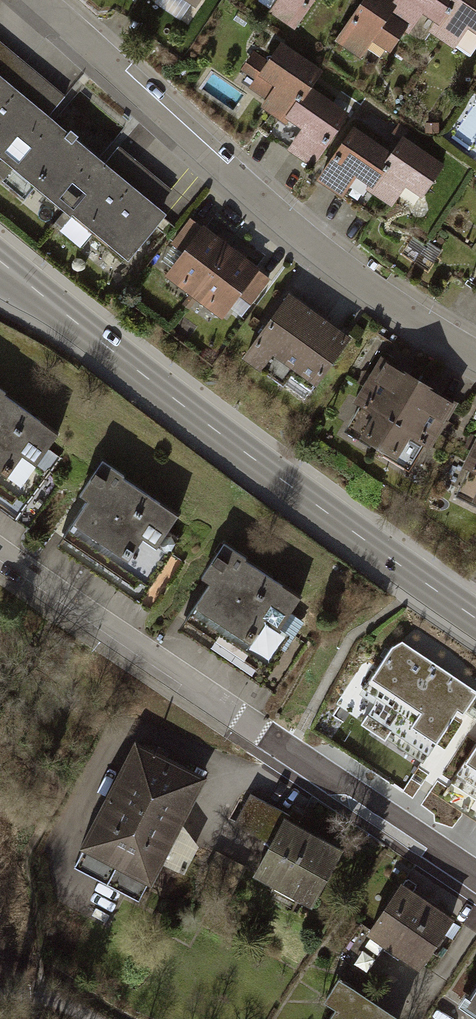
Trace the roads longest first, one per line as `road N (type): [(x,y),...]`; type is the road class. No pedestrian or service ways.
road 1 (secondary): [(0,260),(189,412),(475,618)]
road 2 (residential): [(475,876),(0,544)]
road 3 (residential): [(475,355),(374,292),(291,227),(33,0)]

